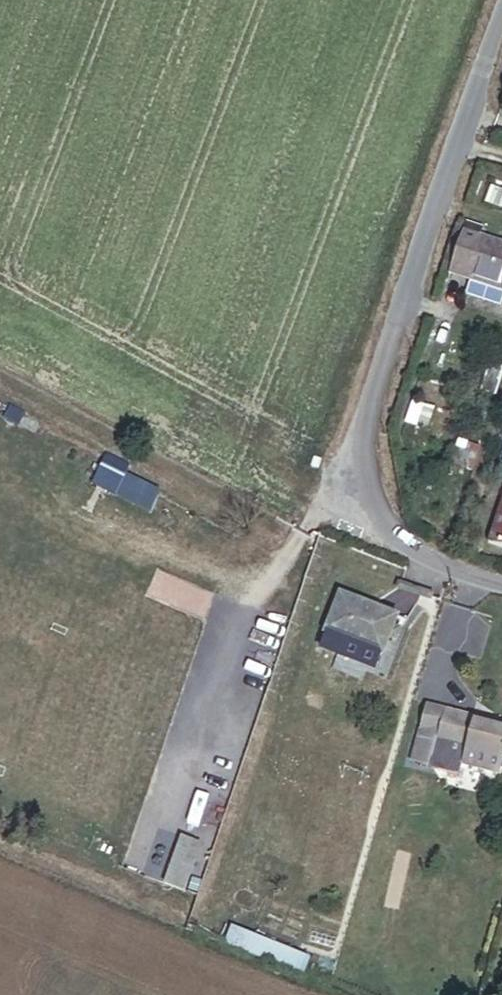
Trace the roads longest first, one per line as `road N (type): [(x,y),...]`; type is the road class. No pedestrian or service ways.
road 1 (unclassified): [(366,420),(501,49)]
road 2 (unclassified): [(366,420),(363,518),(433,568),(501,582)]

